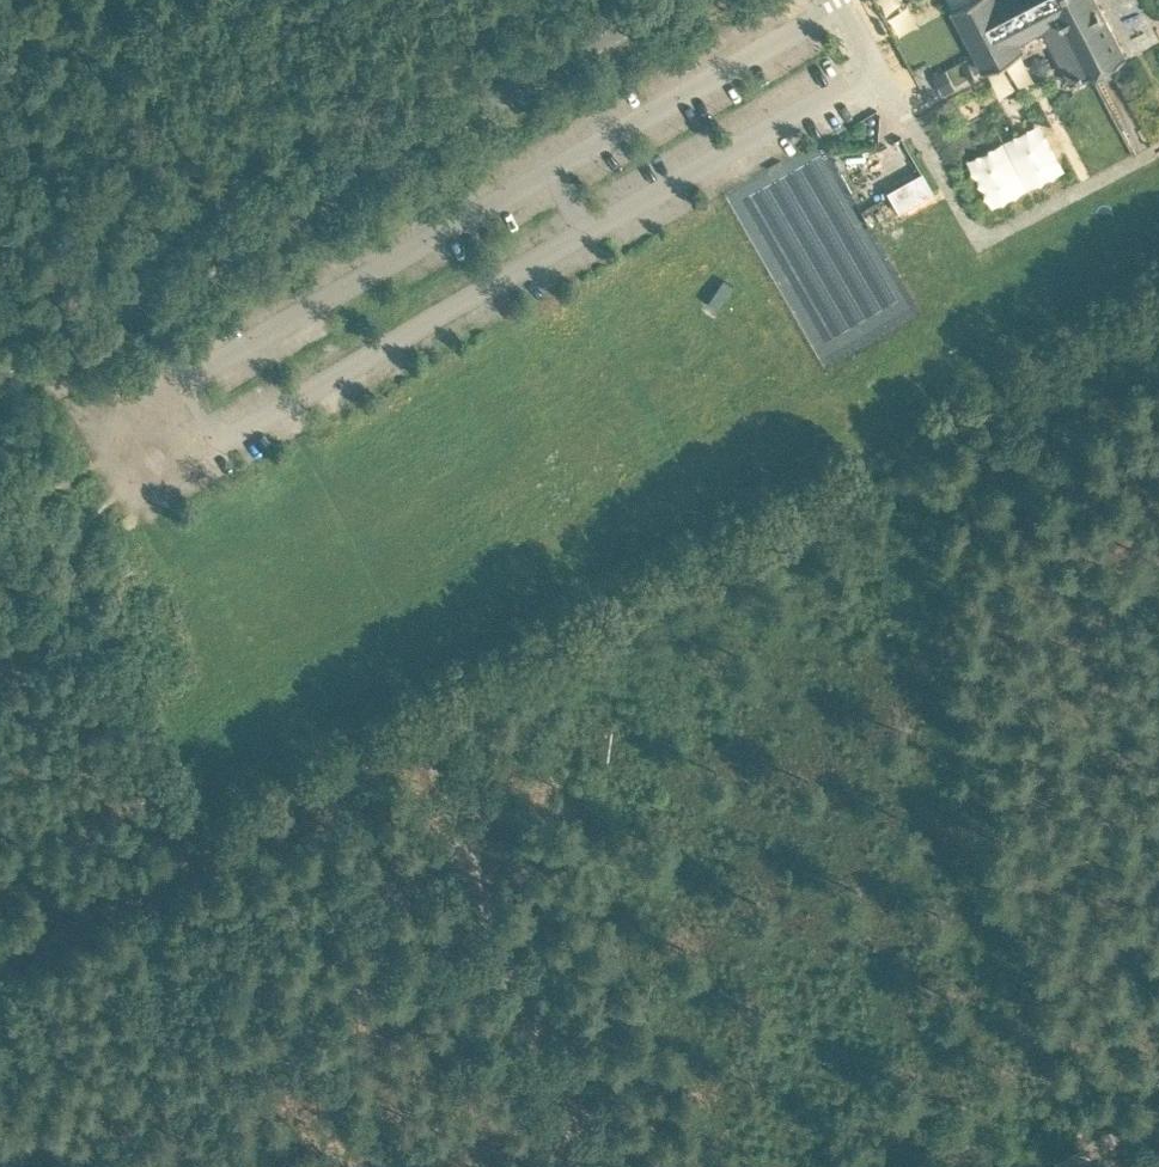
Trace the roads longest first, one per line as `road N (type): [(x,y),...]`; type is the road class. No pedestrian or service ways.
road 1 (tertiary): [(679,0),(0,392)]
road 2 (track): [(428,717),(0,955)]
road 3 (track): [(587,1166),(428,717)]

